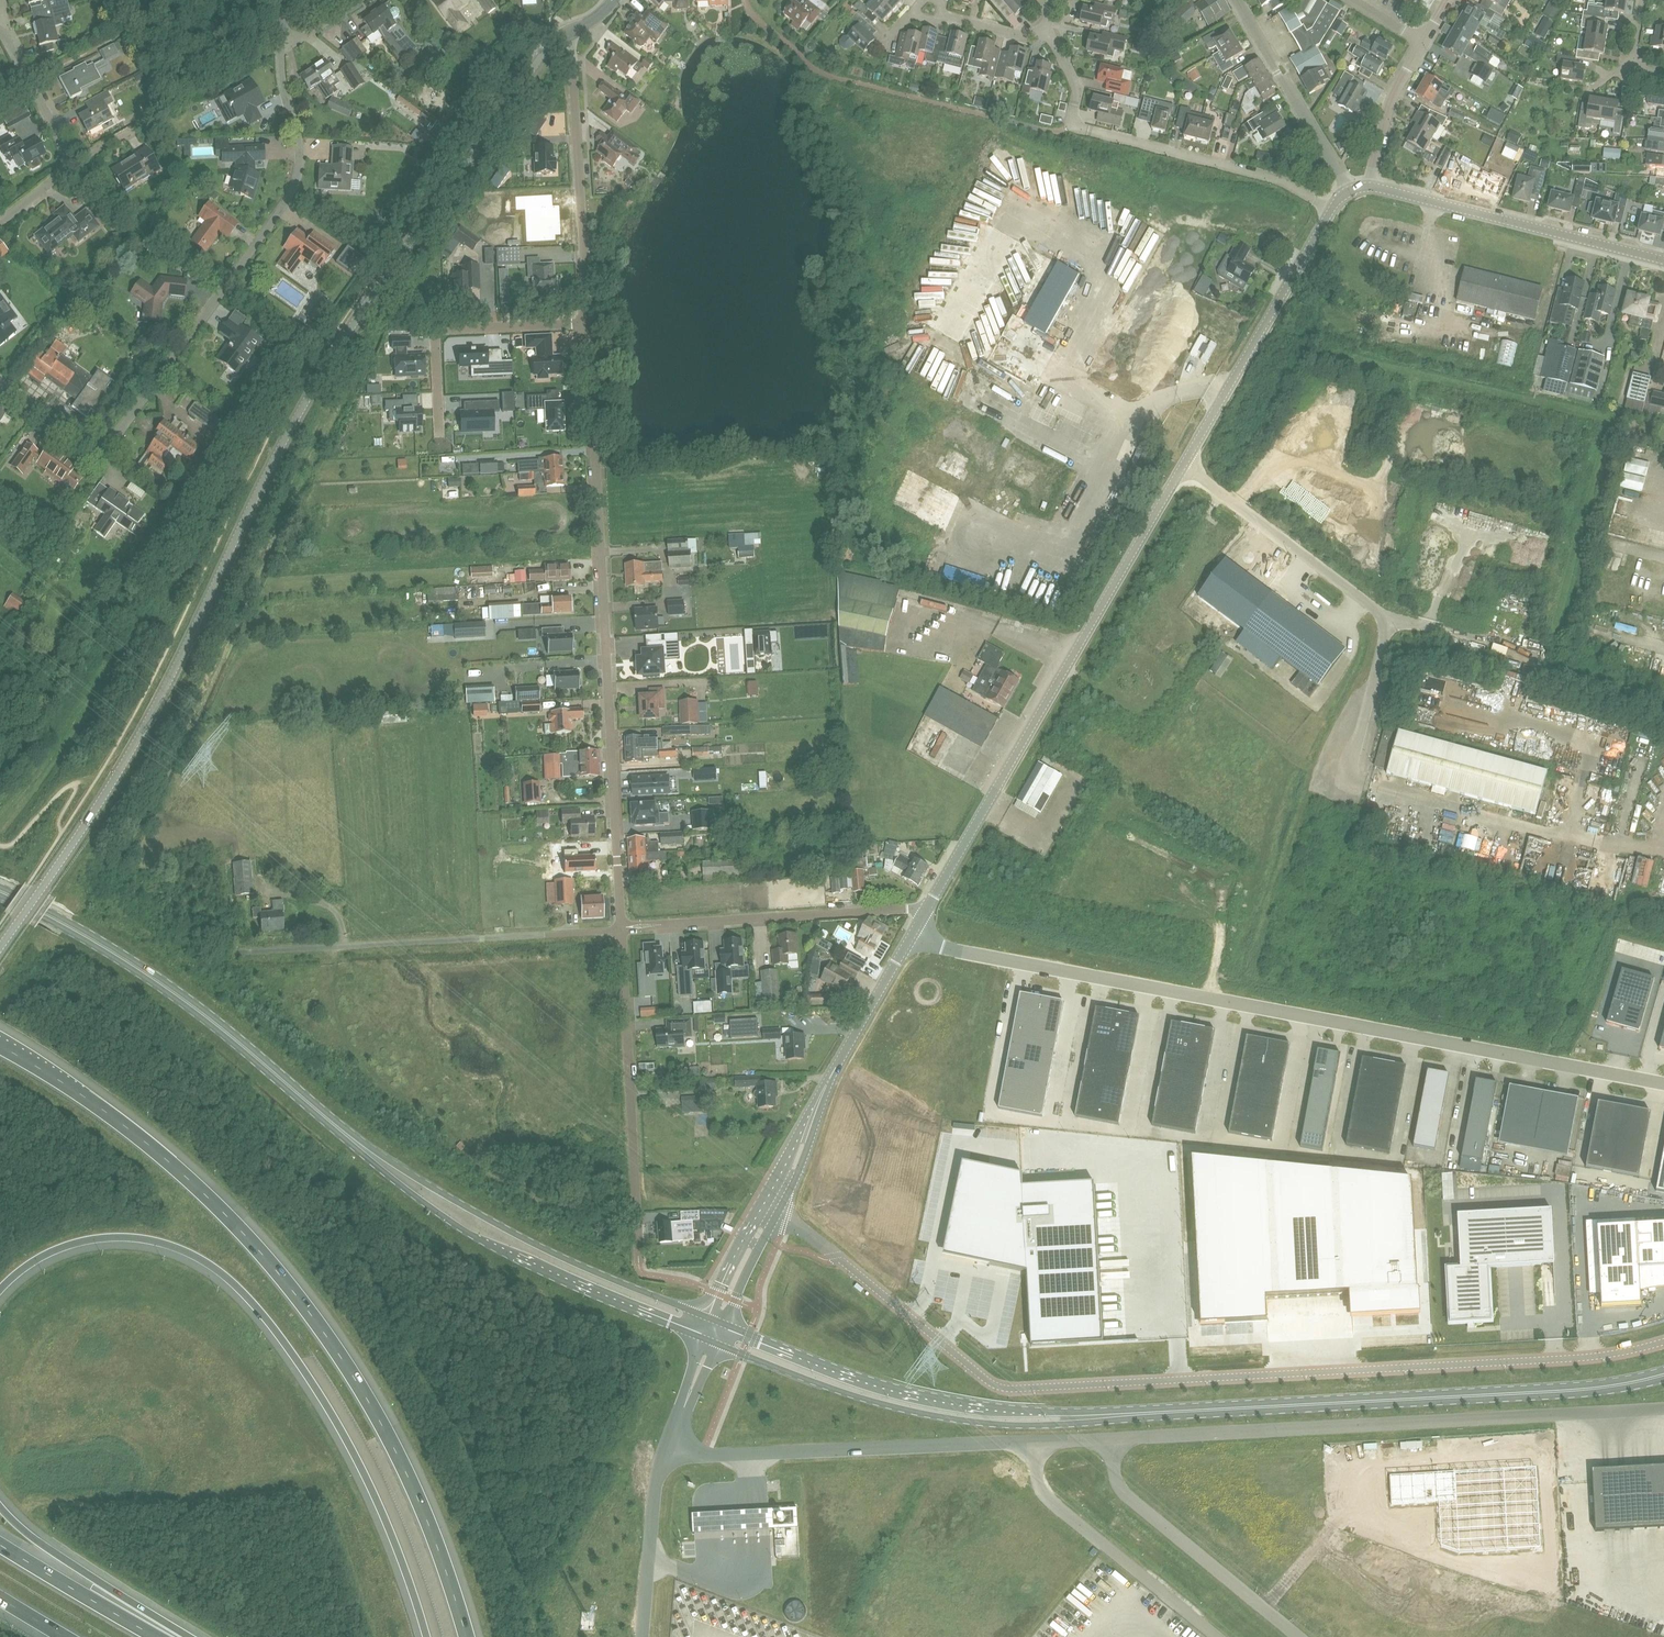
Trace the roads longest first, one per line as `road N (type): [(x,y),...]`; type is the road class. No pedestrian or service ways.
road 1 (tertiary): [(0,948),(144,730),(337,350),(546,50),(569,32)]
road 2 (unclassified): [(778,1210),(1002,1390),(1606,1356),(1663,1342)]
road 3 (unclassified): [(924,908),(1330,212)]
road 4 (motorway): [(464,1636),(409,1478),(360,1386),(306,1308),(160,1154),(0,1047)]
road 5 (unclassified): [(1663,1085),(941,945),(913,928)]
road 6 (motorway): [(0,1290),(41,1258),(91,1240),(168,1245),(224,1276),(284,1343),(340,1427),(394,1543),(426,1636)]
road 7 (residential): [(620,927),(586,321)]
road 8 (residential): [(0,381),(80,436),(98,443),(121,433),(294,189),(298,148),(280,47)]
road 9 (secondary): [(1663,1375),(1570,1390),(1097,1417)]
road 10 (unclassified): [(1113,1440),(1663,1408)]
road 11 (secondary): [(365,1150),(146,972),(0,891)]
road 12 (unclassified): [(207,954),(620,927)]
road 13 (secondary): [(718,1345),(927,1415),(1047,1424),(1097,1417)]
road 14 (secondary): [(1097,1417),(932,1400),(866,1384),(726,1326)]
road 15 (secondary): [(365,1150),(421,1200),(490,1244),(697,1335)]
road 16 (residential): [(1330,212),(1279,181),(1076,130),(1077,86),(1042,27)]
road 17 (secondary): [(704,1316),(543,1250),(365,1150)]
road 18 (unclassified): [(662,1452),(720,1457),(1034,1444)]
road 19 (unclassified): [(638,1263),(620,927)]
road 20 (unclassified): [(620,927),(924,908)]
road 21 (residential): [(1663,264),(1371,188)]
road 22 (residential): [(586,321),(569,32)]
road 23 (unclassified): [(1299,1636),(1123,1493),(1113,1440)]
road 24 (unclassified): [(1034,1444),(1047,1496),(1216,1636)]
road 25 (residential): [(586,321),(437,330),(441,446)]
road 26 (motorway): [(183,1636),(40,1544),(0,1507)]
road 27 (residential): [(1349,193),(1237,0)]
road 28 (unclassified): [(637,1636),(662,1452)]
road 29 (motorway): [(162,1636),(0,1546)]
road 30 (track): [(1430,629),(1459,531),(1535,553)]
road 31 (unclassified): [(836,1065),(913,928)]
road 32 (unclassified): [(778,1210),(836,1065)]
road 33 (residential): [(1371,188),(1397,86),(1423,44)]
road 34 (unclassified): [(836,1065),(762,1198)]
road 35 (residential): [(67,158),(1,23)]
road 36 (residential): [(1042,27),(1020,37),(910,15)]
road 37 (unclassified): [(762,1198),(704,1316)]
road 38 (unclassified): [(726,1326),(778,1210)]

